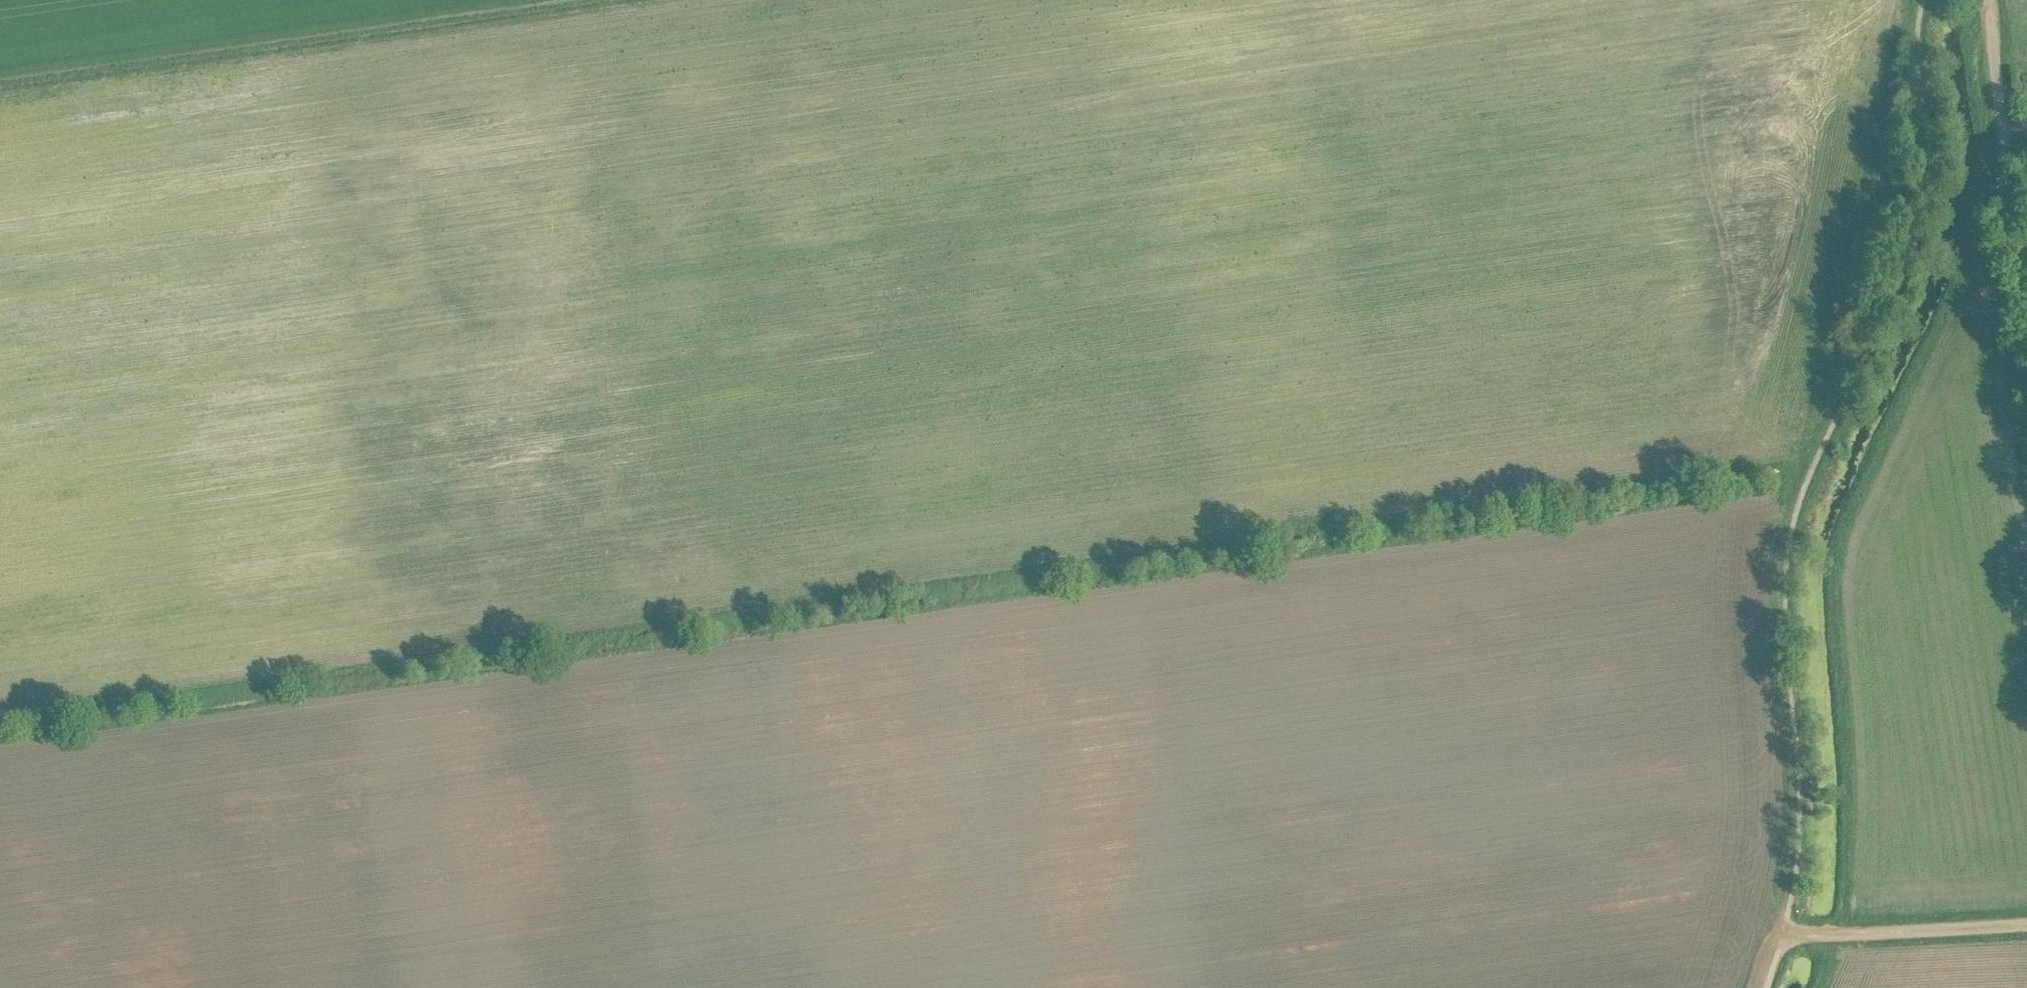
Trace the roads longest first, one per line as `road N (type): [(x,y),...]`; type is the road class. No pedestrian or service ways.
road 1 (track): [(1988,0),(2026,294)]

